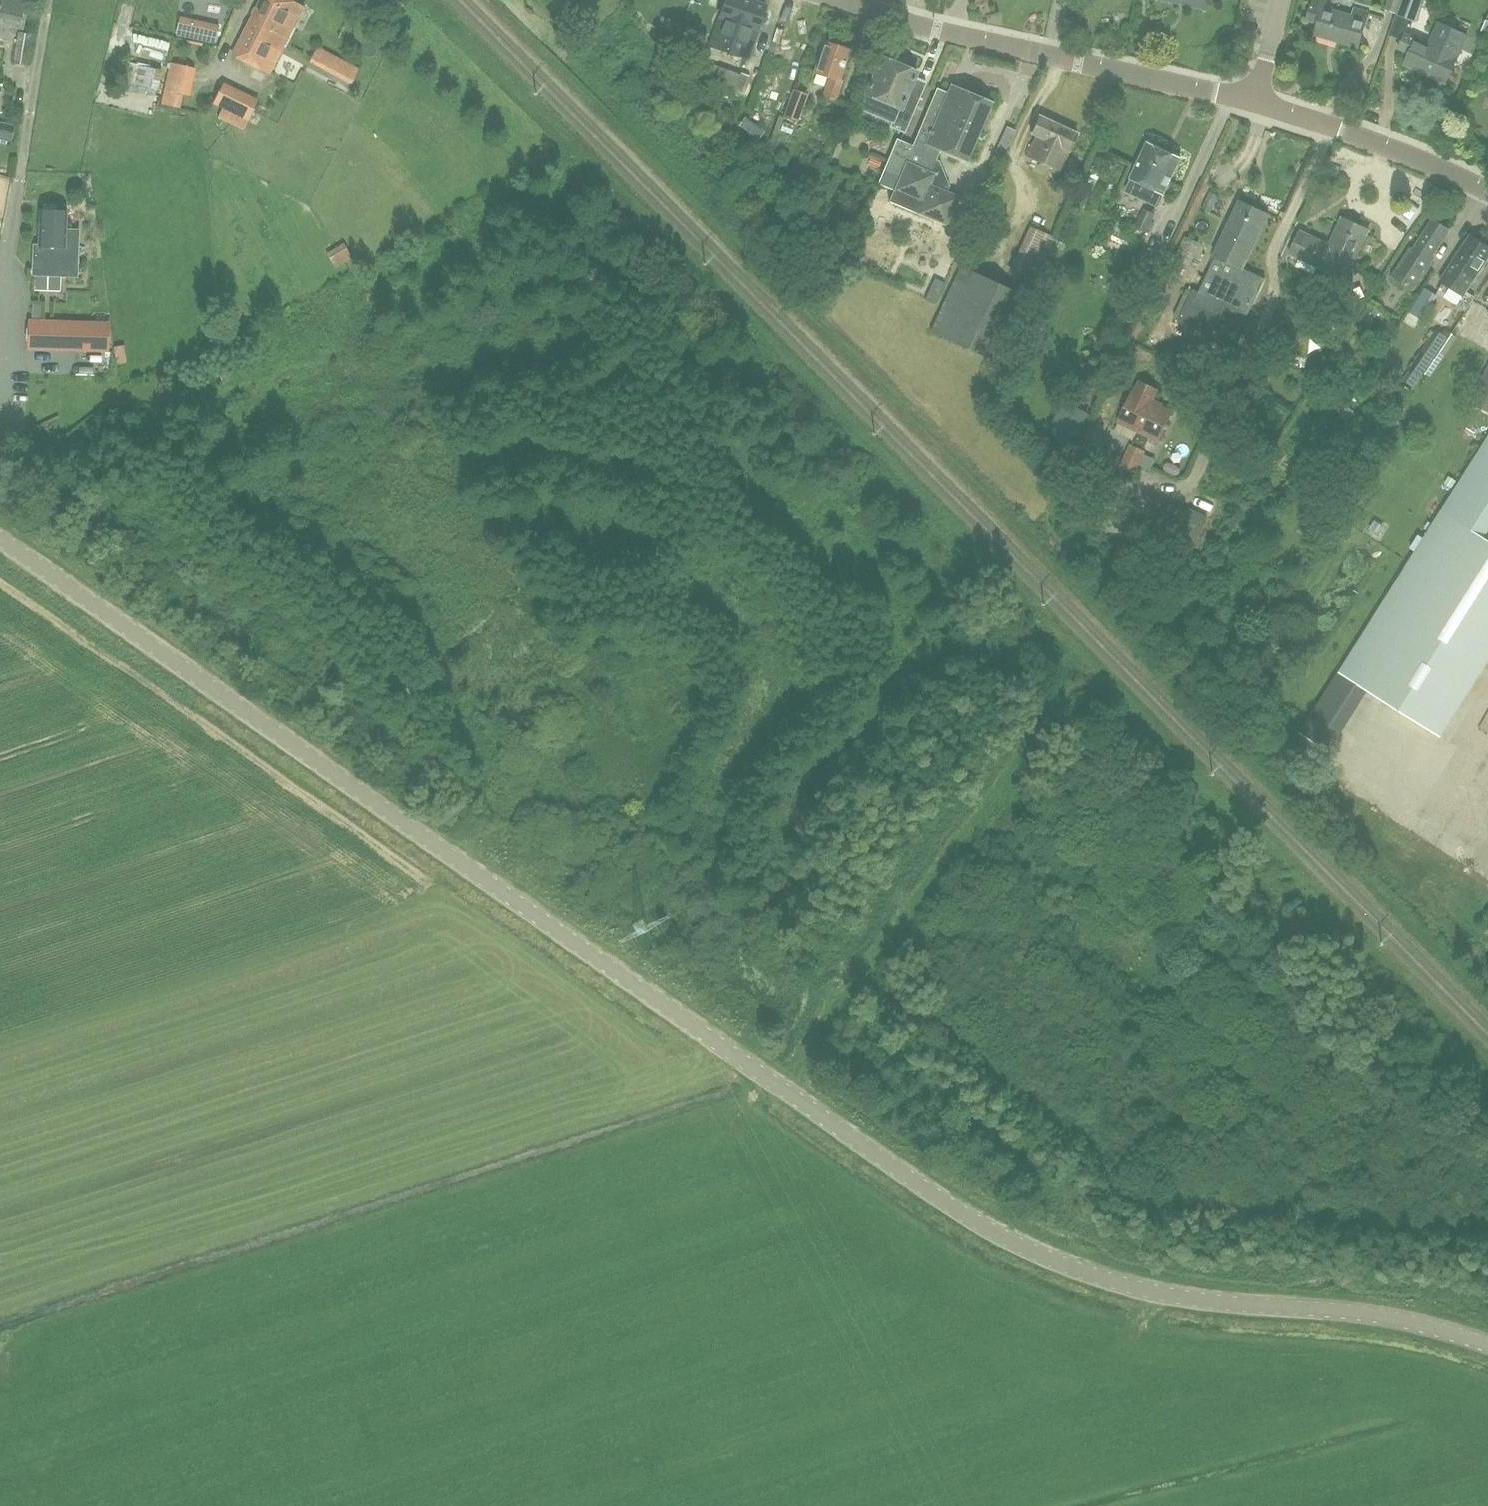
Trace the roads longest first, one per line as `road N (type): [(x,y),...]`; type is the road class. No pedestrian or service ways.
road 1 (tertiary): [(1487,1342),(1443,1321),(1146,1293),(1086,1276),(1015,1241),(725,1048),(0,540)]
road 2 (tertiary): [(1252,102),(840,0)]
road 3 (tertiary): [(1487,189),(1252,102)]

